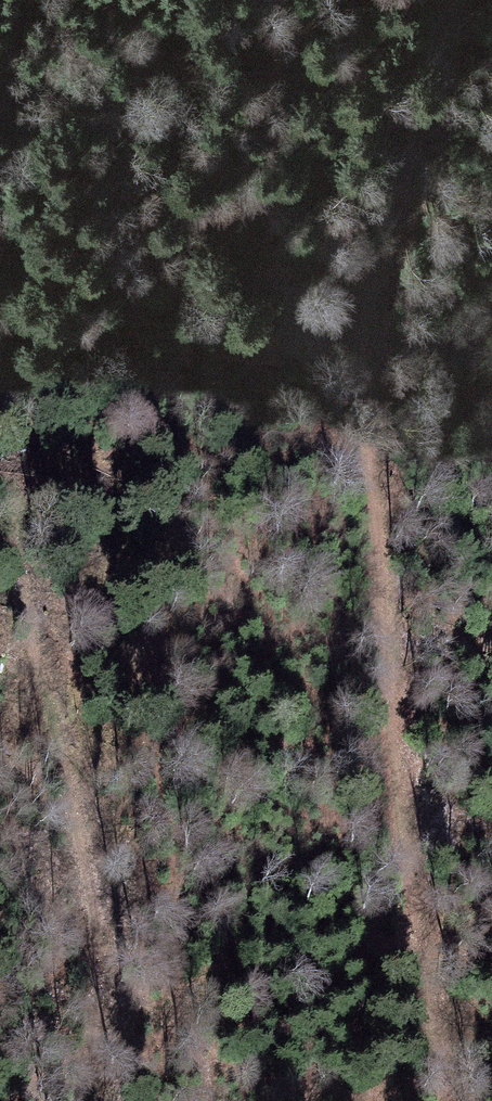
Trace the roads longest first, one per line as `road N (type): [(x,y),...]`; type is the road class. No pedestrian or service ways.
road 1 (track): [(457,0),(370,289),(361,352),(390,769),(450,1100)]
road 2 (track): [(0,500),(53,703),(98,947),(96,1035),(80,1100)]

